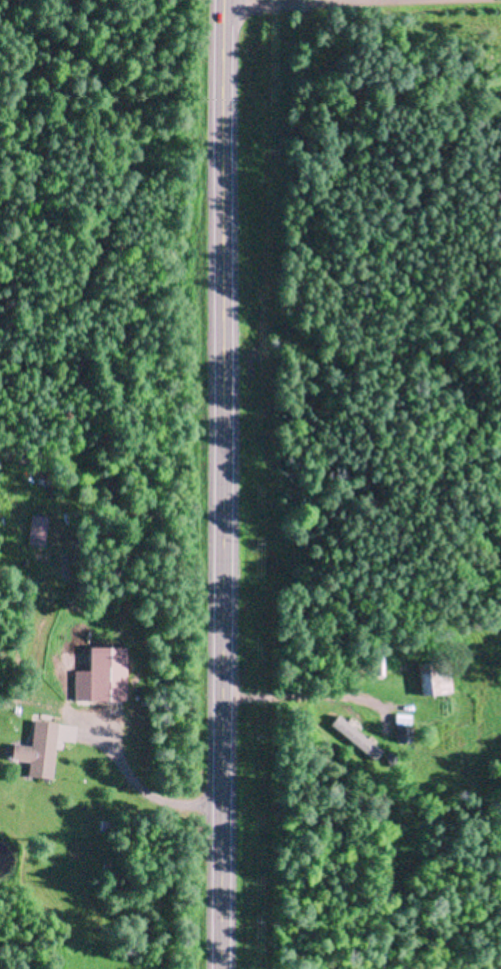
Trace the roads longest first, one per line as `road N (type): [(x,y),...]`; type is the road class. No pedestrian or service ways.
road 1 (primary): [(221,968),(224,0)]
road 2 (residential): [(224,10),(500,3)]

